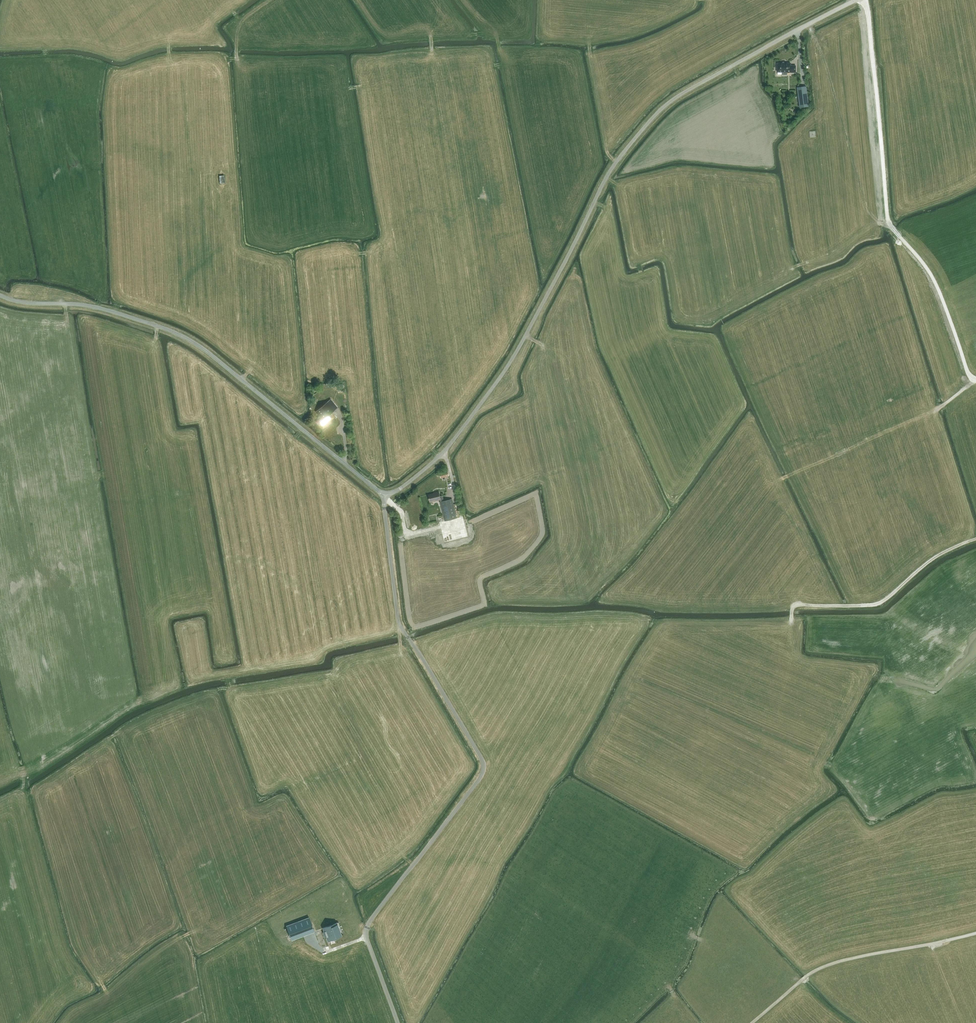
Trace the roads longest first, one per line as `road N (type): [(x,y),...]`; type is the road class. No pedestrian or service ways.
road 1 (unclassified): [(0,295),(100,308),(179,334),(378,490),(393,493),(443,452),(497,382),(608,174),(658,112),(856,0)]
road 2 (track): [(841,606),(881,603),(936,556),(975,538)]
road 3 (track): [(456,495),(458,526),(413,534),(384,500)]

